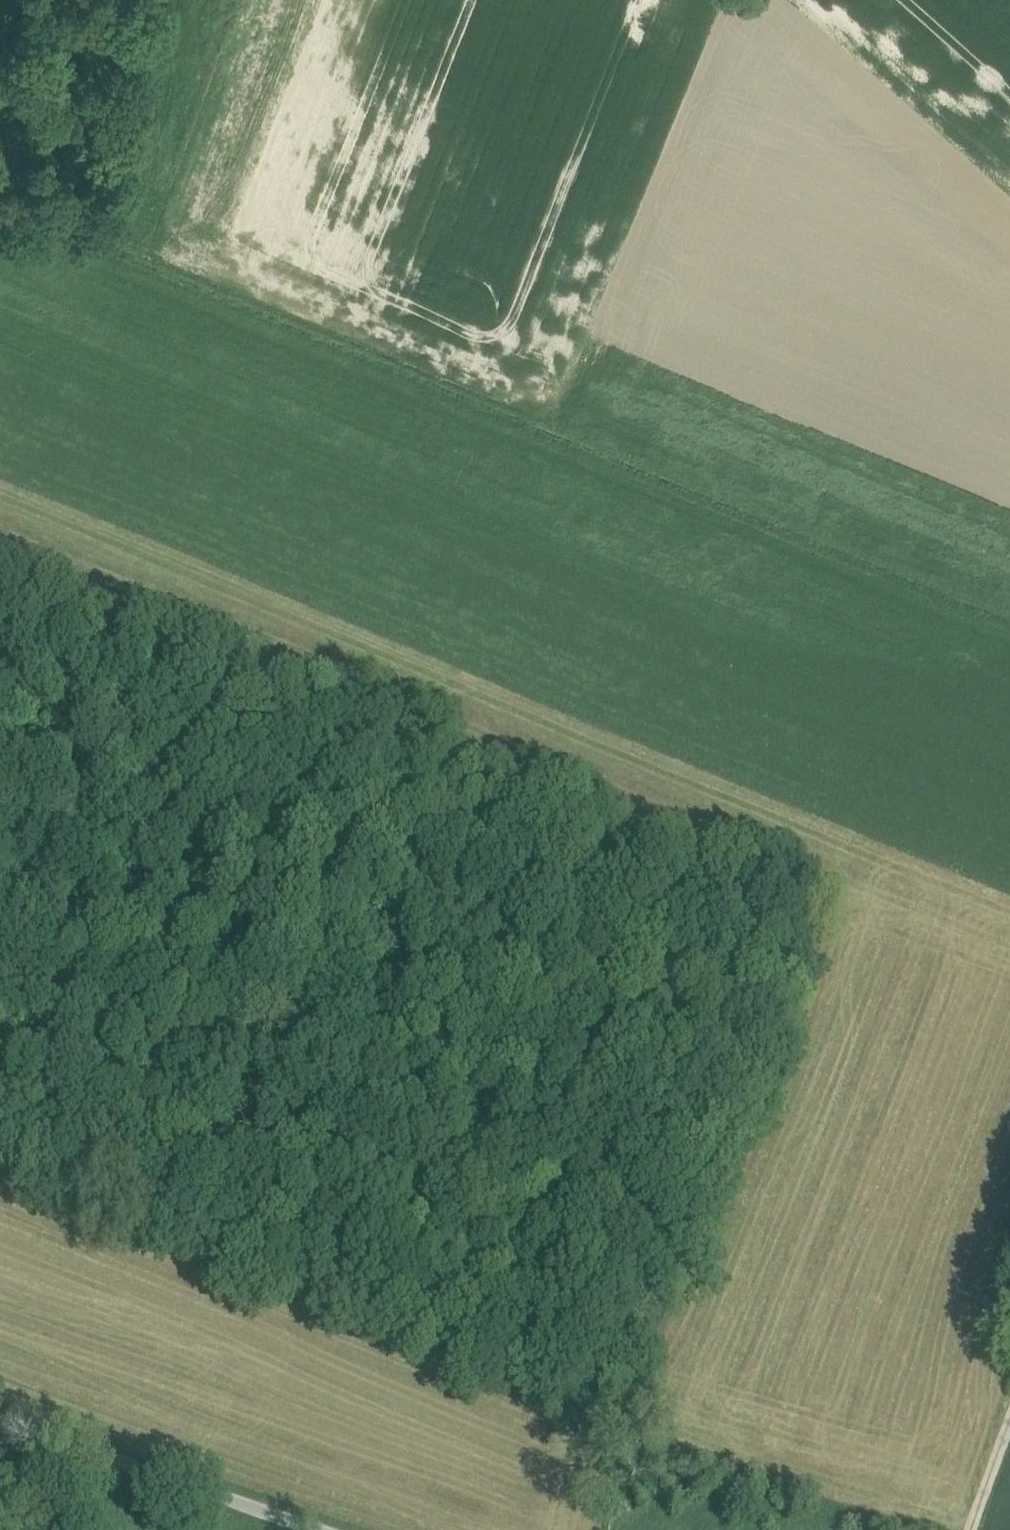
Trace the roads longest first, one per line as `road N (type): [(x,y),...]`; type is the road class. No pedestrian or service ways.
road 1 (tertiary): [(0,1419),(314,1529)]

